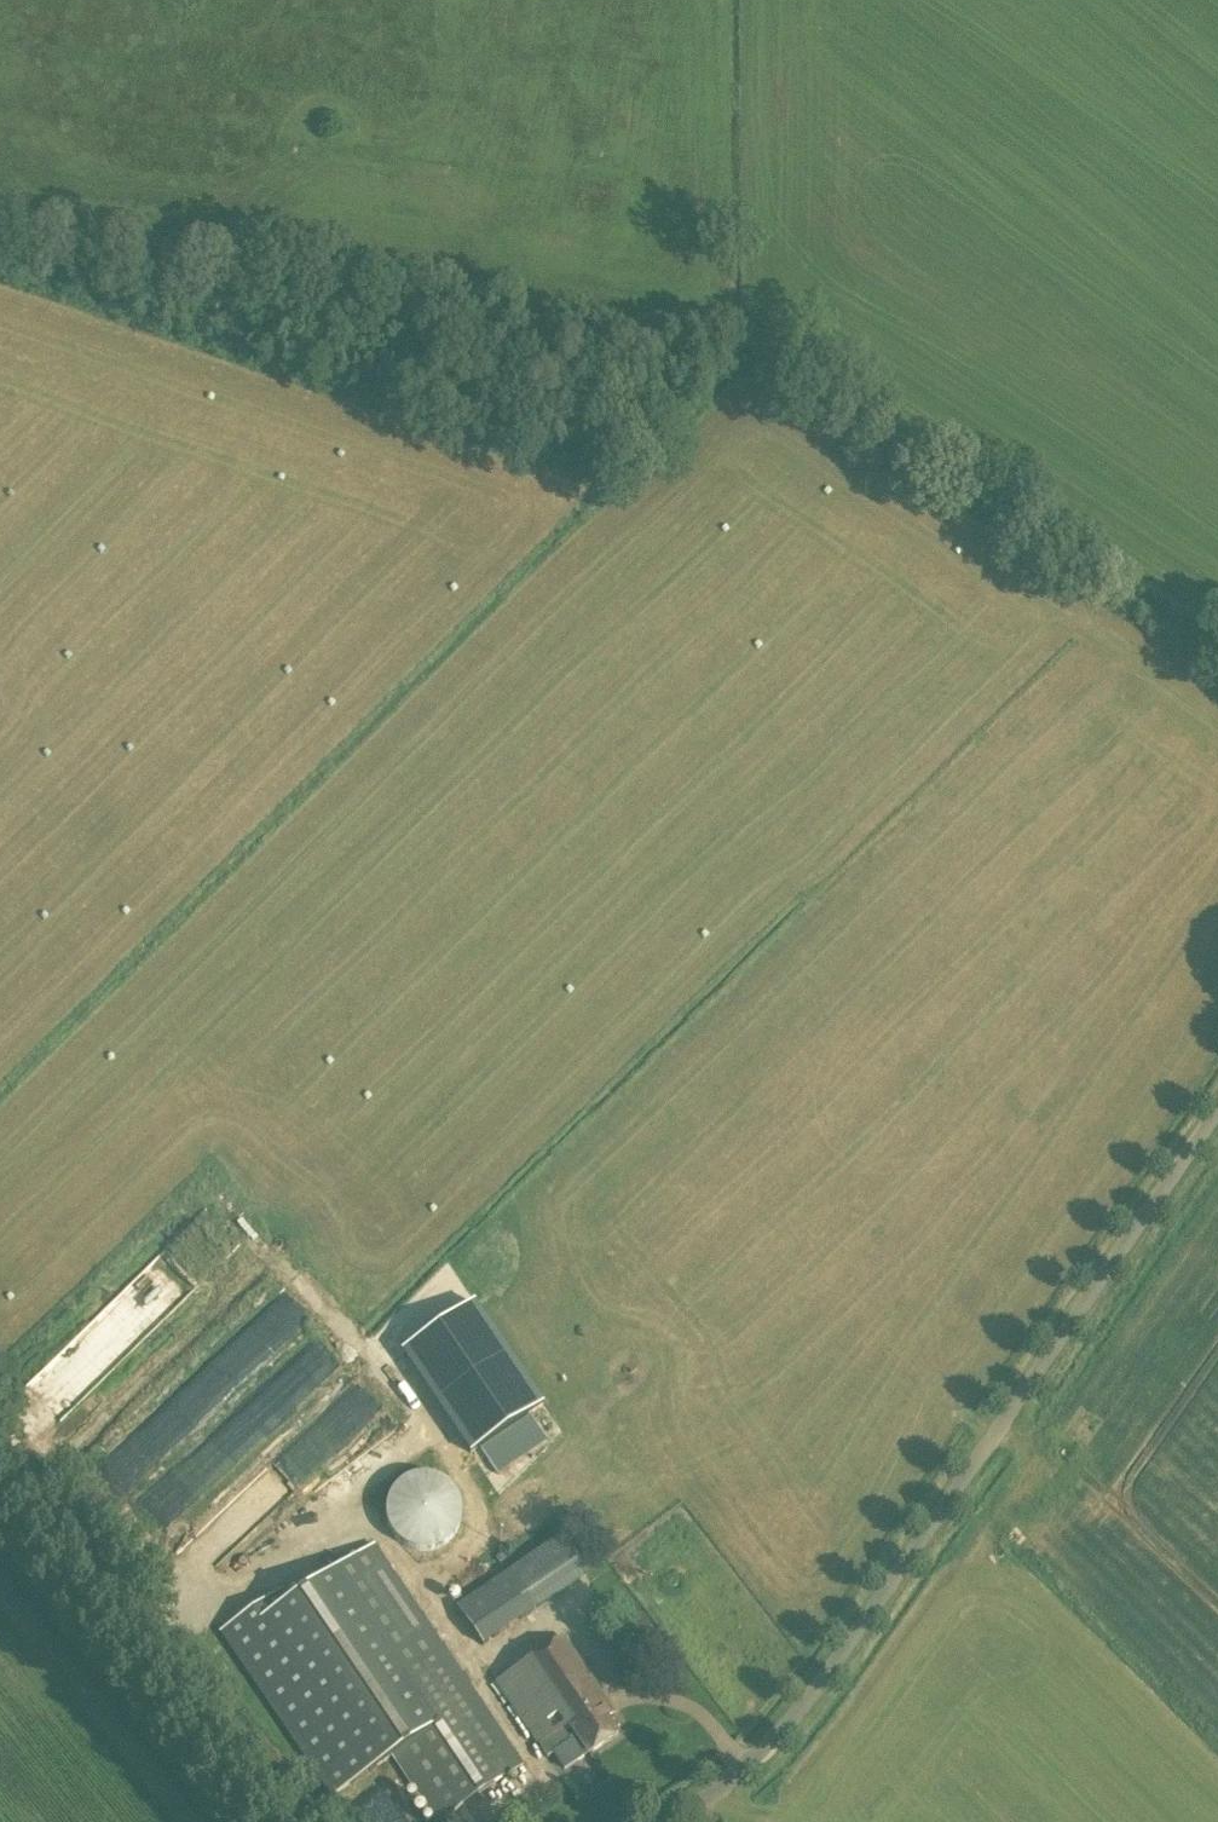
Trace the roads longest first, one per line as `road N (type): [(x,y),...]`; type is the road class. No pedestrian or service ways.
road 1 (unclassified): [(673,1821),(724,1787),(804,1705),(1217,1110)]
road 2 (unclassified): [(273,1821),(0,1479)]

